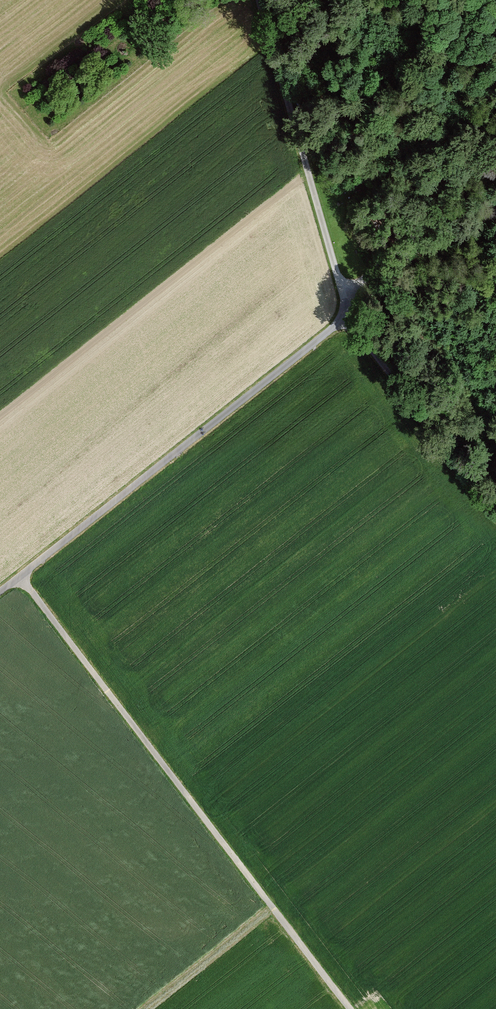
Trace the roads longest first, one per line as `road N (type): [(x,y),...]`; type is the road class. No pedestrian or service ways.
road 1 (track): [(20,575),(351,1008)]
road 2 (track): [(0,591),(345,318),(347,293)]
road 3 (track): [(347,293),(259,0)]
road 4 (track): [(495,515),(345,318)]
road 5 (track): [(347,293),(384,266),(495,211)]

